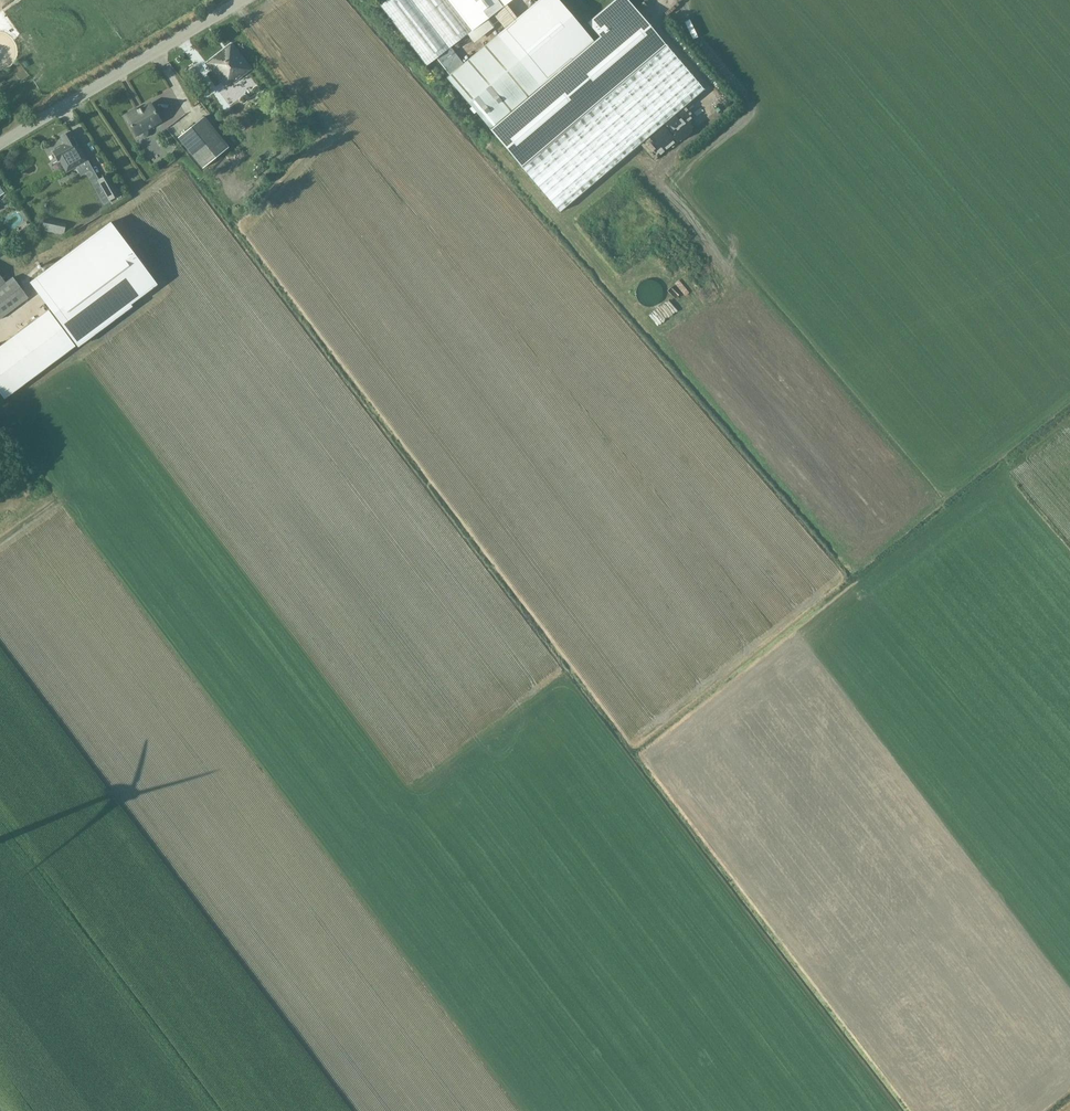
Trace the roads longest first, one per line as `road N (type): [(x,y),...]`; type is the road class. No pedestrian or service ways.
road 1 (tertiary): [(0,143),(238,0)]

